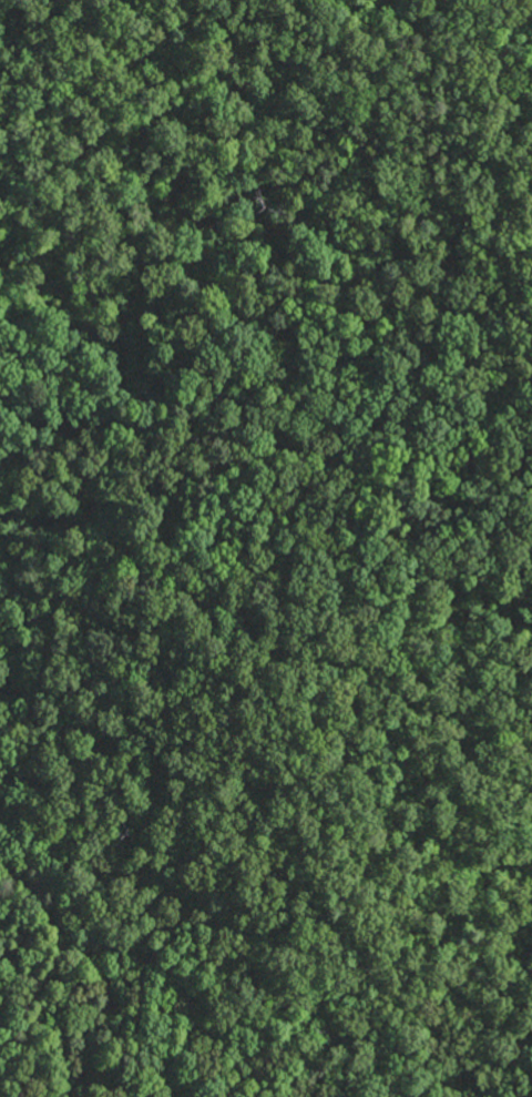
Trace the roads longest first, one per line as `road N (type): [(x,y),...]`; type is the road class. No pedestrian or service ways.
road 1 (track): [(0,835),(167,1083),(167,1096)]

